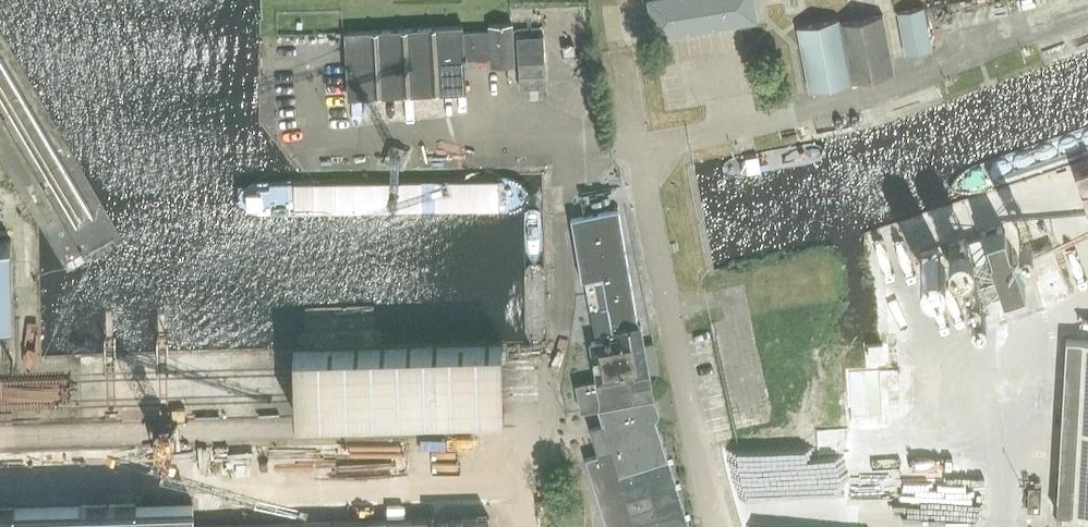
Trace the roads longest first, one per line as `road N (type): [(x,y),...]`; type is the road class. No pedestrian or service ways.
road 1 (unclassified): [(720,526),(679,386),(613,18)]

